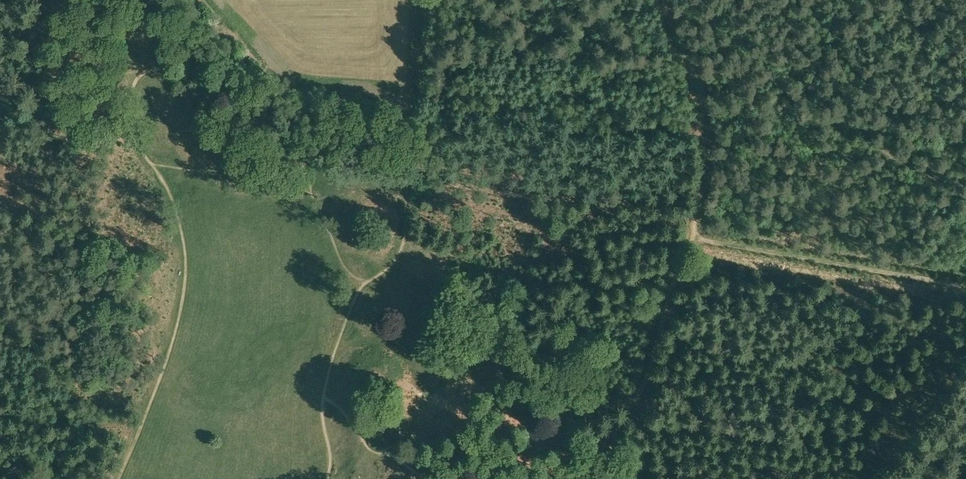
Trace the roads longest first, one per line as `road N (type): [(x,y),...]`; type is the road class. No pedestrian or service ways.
road 1 (track): [(690,234),(965,283)]
road 2 (track): [(690,234),(643,387),(608,448),(606,478)]
road 3 (track): [(661,0),(697,110),(690,234)]

